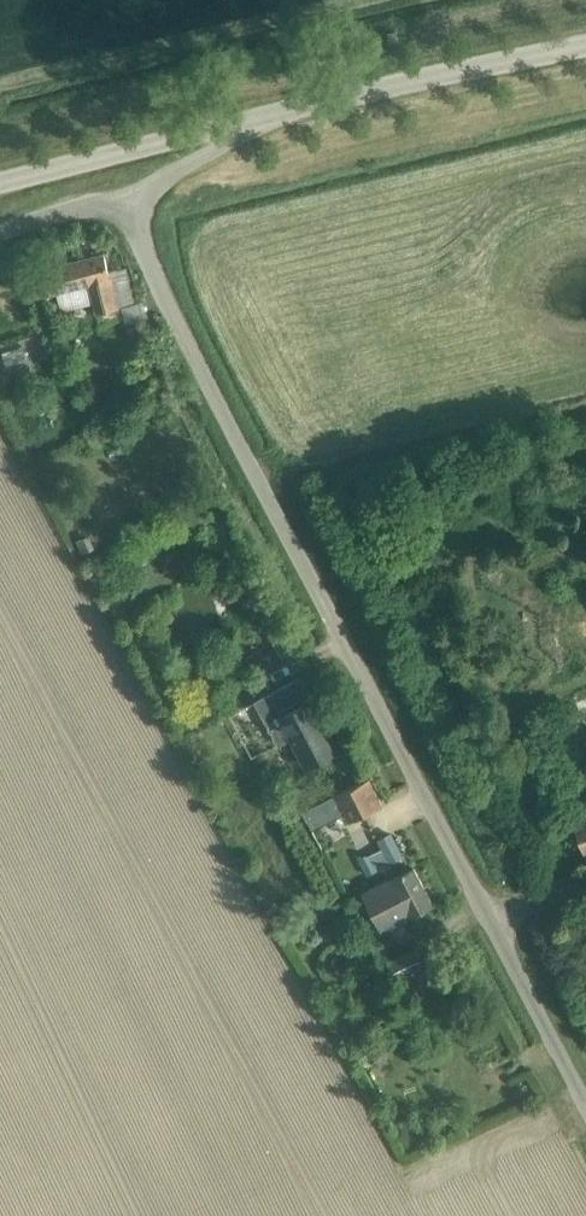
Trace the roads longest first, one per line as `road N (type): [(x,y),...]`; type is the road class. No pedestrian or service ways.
road 1 (unclassified): [(585,1095),(119,215)]
road 2 (tertiary): [(273,110),(585,44)]
road 3 (tertiary): [(0,178),(273,110)]
road 4 (unclassified): [(119,215),(273,110)]
road 5 (unclassified): [(0,234),(79,208),(119,215)]

